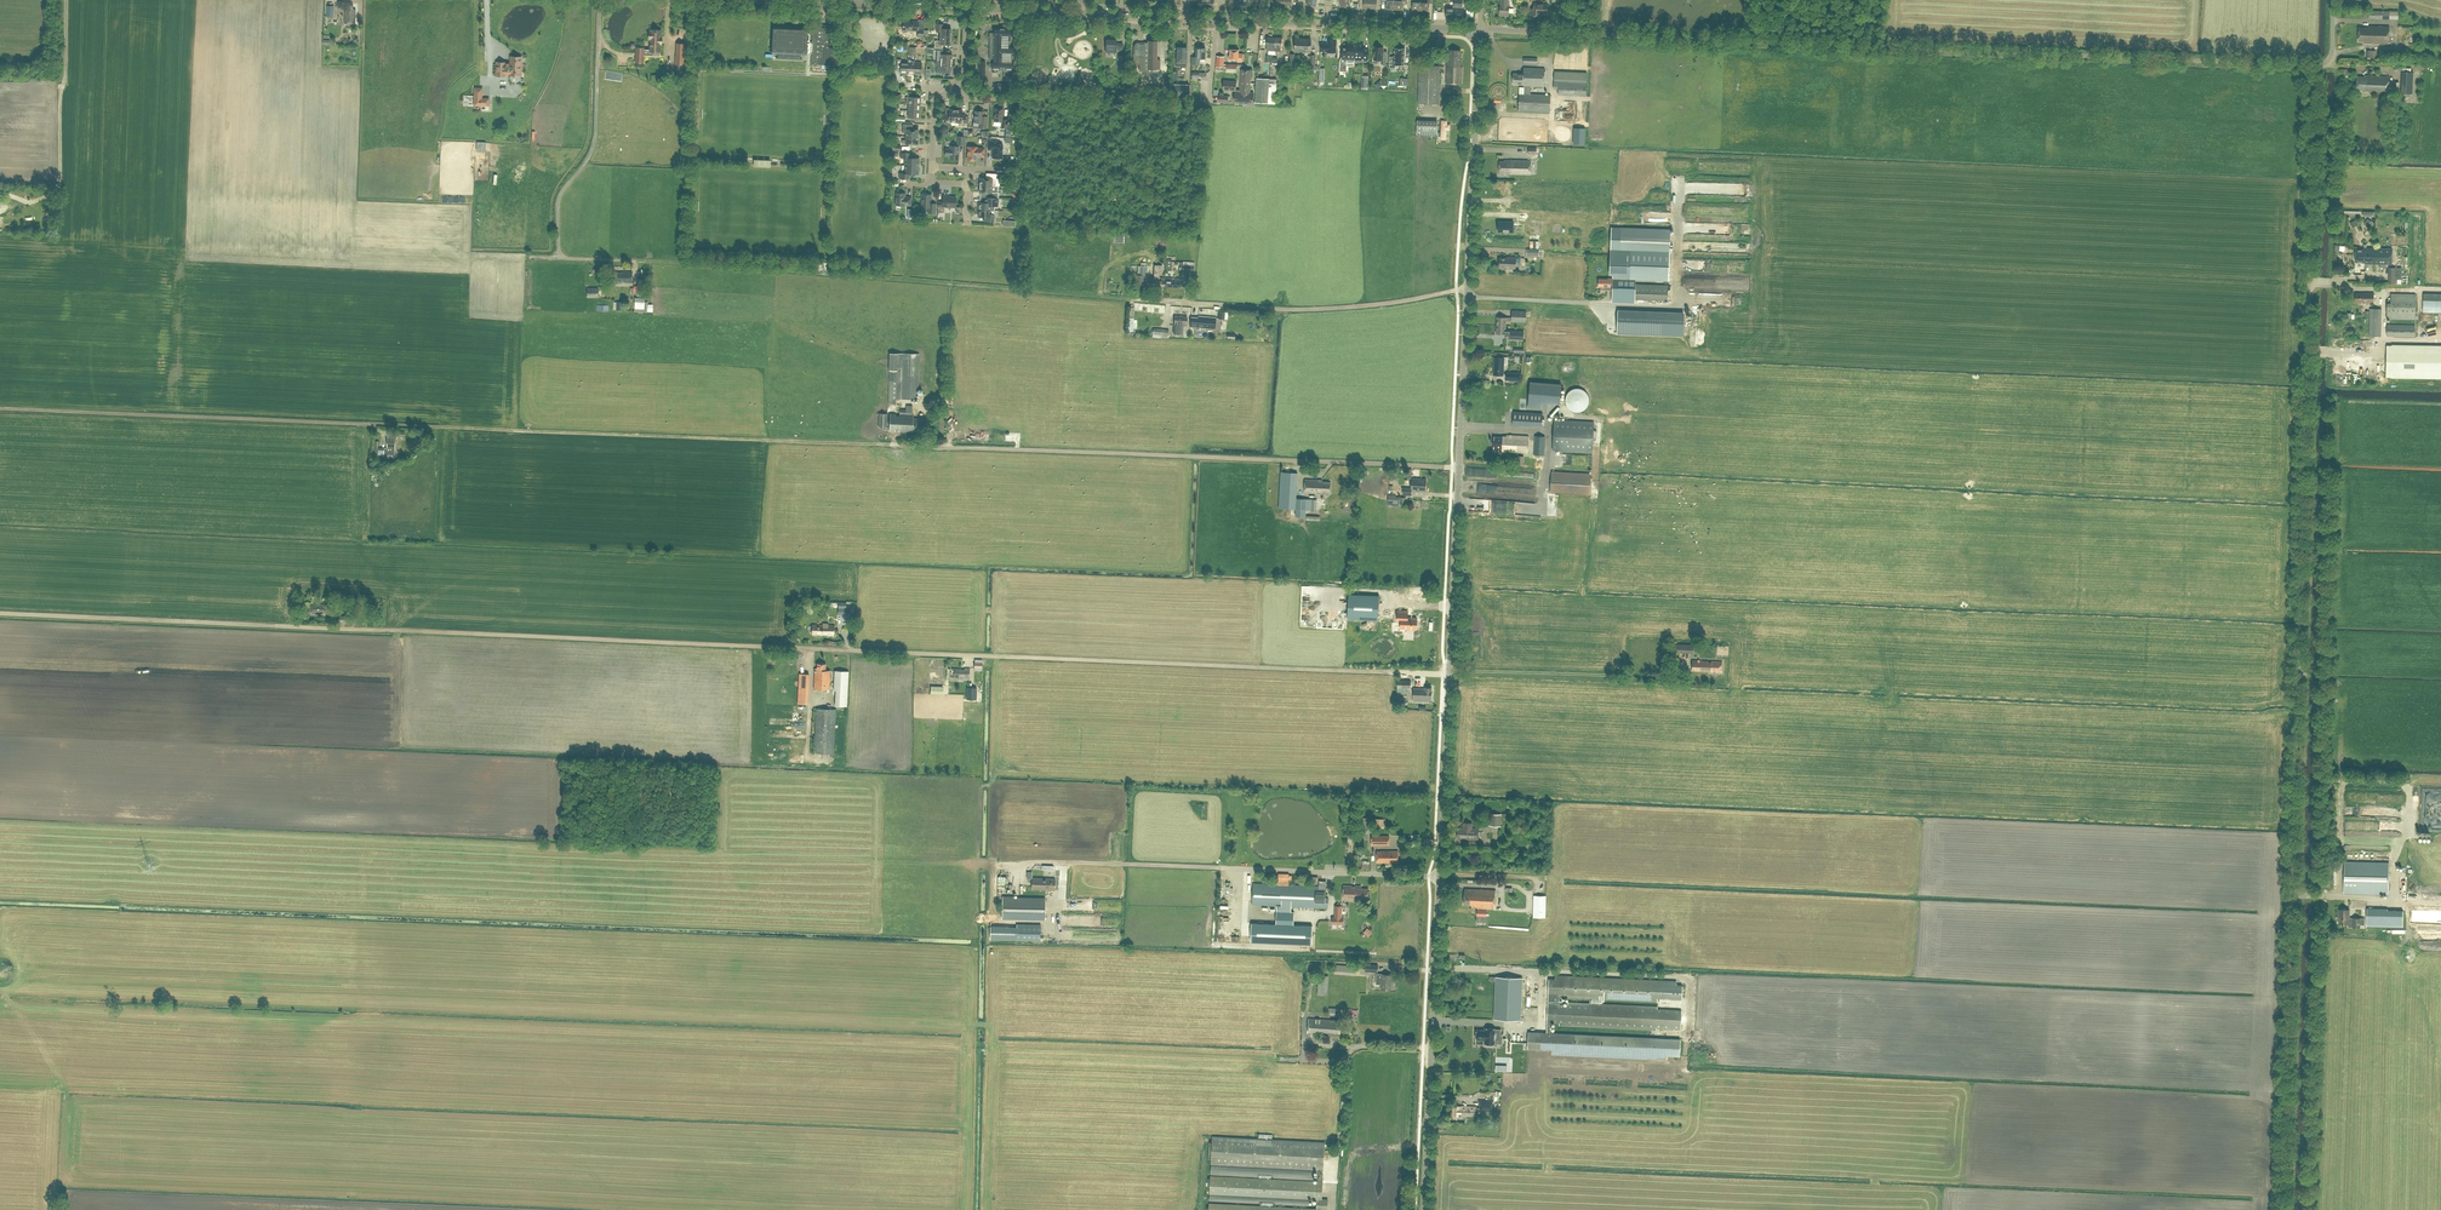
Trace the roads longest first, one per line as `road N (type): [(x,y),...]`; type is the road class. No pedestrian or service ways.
road 1 (tertiary): [(1424,1209),(1474,37)]
road 2 (unclassified): [(2282,1209),(2315,66)]
road 3 (track): [(1444,672),(373,629)]
road 4 (track): [(0,408),(896,445)]
road 5 (unclassified): [(2315,66),(1482,29)]
road 6 (track): [(1459,467),(896,445)]
road 7 (track): [(1193,303),(638,261)]
road 8 (unclassified): [(373,629),(0,613)]
road 9 (track): [(1468,286),(1304,309),(1193,303)]
road 10 (unclassified): [(559,257),(559,198),(593,144),(599,0)]
road 11 (track): [(64,0),(60,179),(52,192),(8,205)]
road 12 (tertiary): [(1185,16),(967,7)]
road 13 (track): [(1662,677),(1444,672)]
road 14 (track): [(926,446),(928,413),(945,395),(949,284)]
road 15 (tertiary): [(1474,37),(1452,28),(1327,22)]

